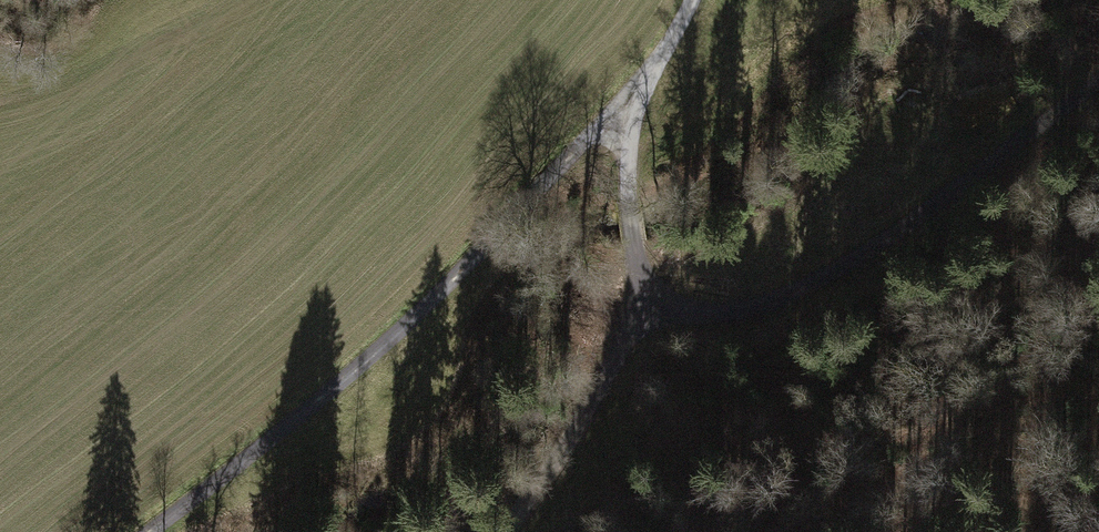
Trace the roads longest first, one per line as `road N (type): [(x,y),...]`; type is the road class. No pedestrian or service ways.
road 1 (track): [(637,93),(589,133),(418,313),(153,531)]
road 2 (track): [(1098,85),(825,277),(757,306),(696,314),(657,303)]
road 3 (track): [(692,0),(637,93),(627,151),(636,245),(657,303)]
road 4 (track): [(657,303),(501,531)]

